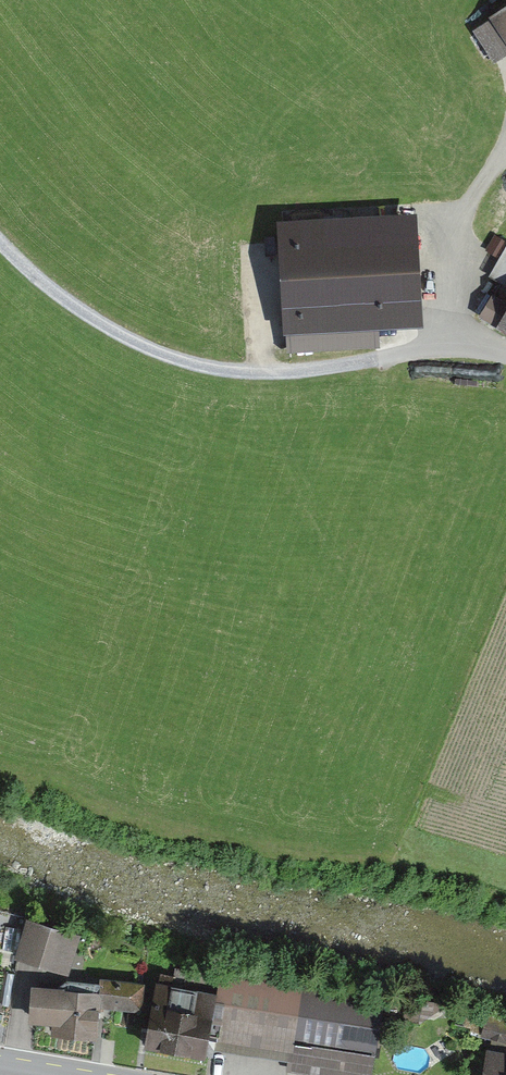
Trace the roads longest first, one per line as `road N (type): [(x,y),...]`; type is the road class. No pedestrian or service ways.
road 1 (track): [(337,366),(220,369),(156,352),(101,325),(0,242)]
road 2 (unclassified): [(505,362),(431,354),(337,366)]

